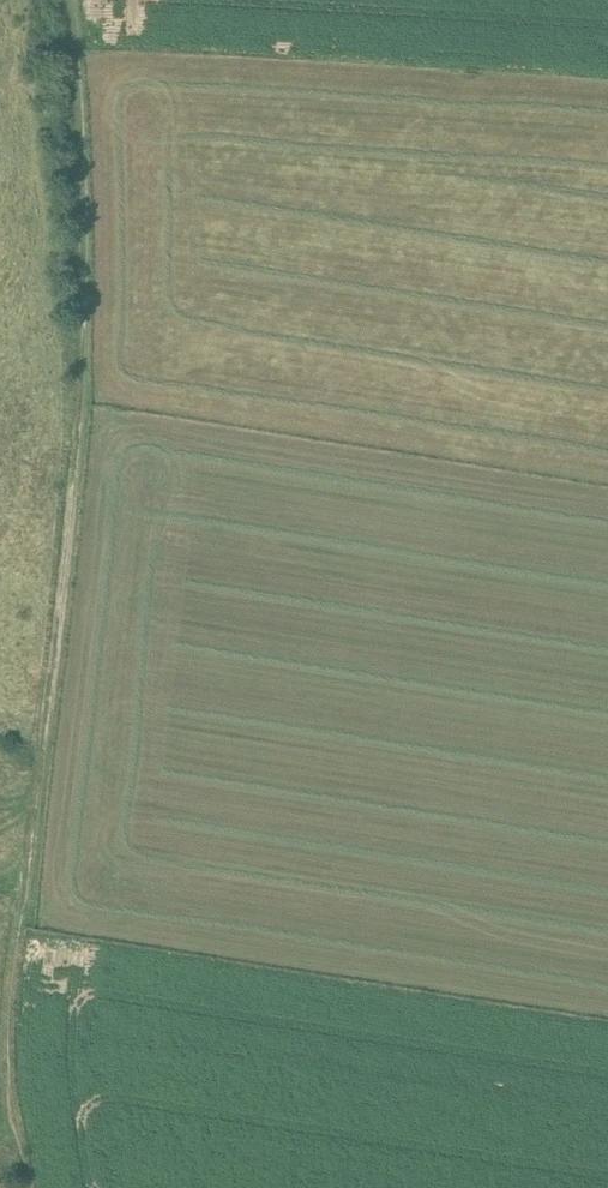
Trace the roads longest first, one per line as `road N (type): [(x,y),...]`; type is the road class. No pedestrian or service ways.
road 1 (track): [(11,1139),(6,980),(50,696),(85,312),(69,0)]

